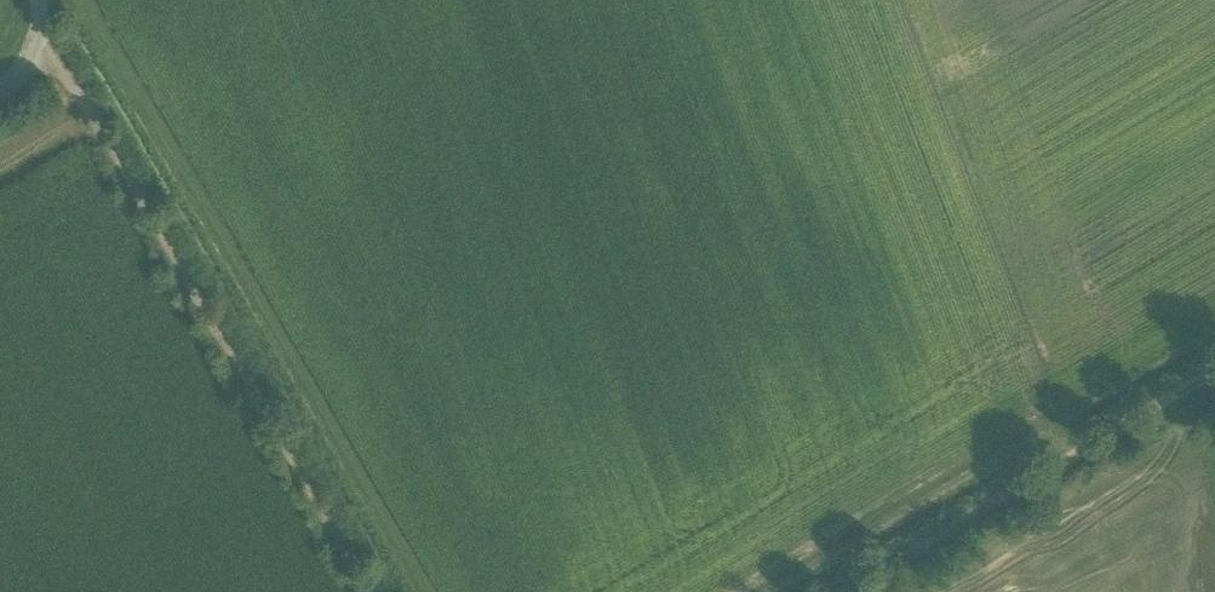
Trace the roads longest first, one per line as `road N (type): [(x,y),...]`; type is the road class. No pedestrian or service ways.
road 1 (track): [(377,591),(54,62)]
road 2 (track): [(1214,361),(825,591)]
road 3 (unclassified): [(41,0),(54,62),(0,94)]

